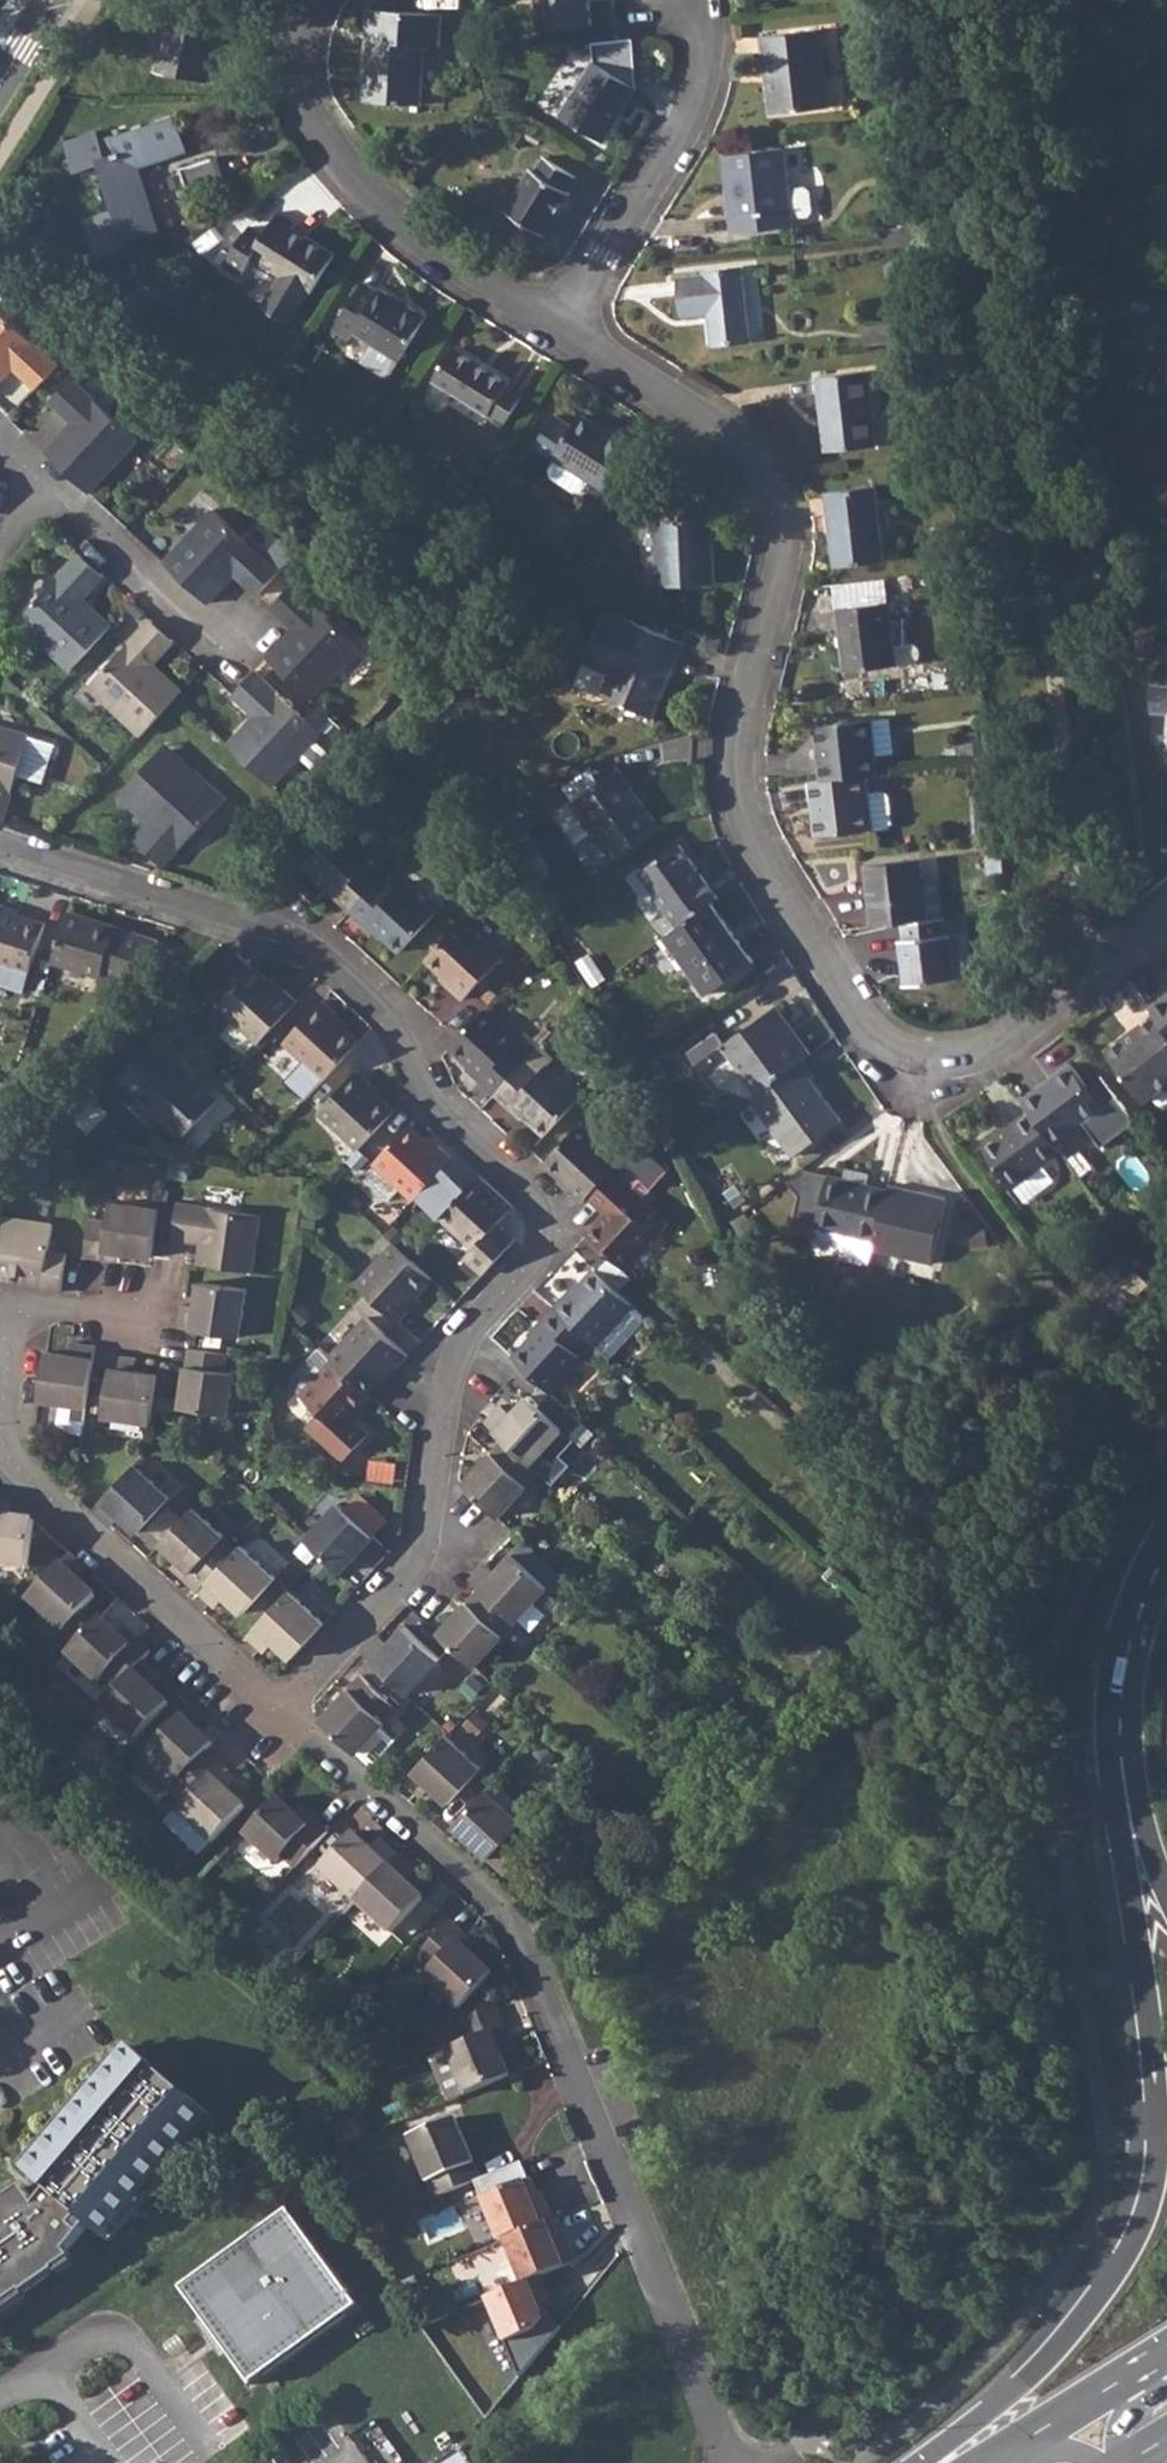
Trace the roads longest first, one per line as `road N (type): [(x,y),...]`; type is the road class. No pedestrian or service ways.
road 1 (residential): [(0,845),(318,951),(390,1022),(430,1102),(532,1203),(544,1228),(536,1257),(464,1347),(449,1393),(427,1559),(283,1716)]
road 2 (residential): [(557,330),(746,453),(781,507),(786,560),(745,722),(742,783),(754,843),(872,1029),(912,1057),(954,1064),(994,1052),(1166,926)]
road 3 (residential): [(283,1716),(493,1908),(524,1949),(729,2462)]
road 4 (motorway): [(1120,1734),(1114,1774),(1156,2081),(1147,2212),(1079,2325),(1019,2387),(918,2462)]
road 5 (residential): [(324,0),(305,53),(318,132),(373,199),(447,261),(557,330)]
road 6 (residential): [(0,1432),(7,1456),(118,1570),(283,1716)]
road 7 (residential): [(557,330),(689,131),(712,51),(708,18)]
road 8 (residential): [(38,485),(200,621),(241,636)]
road 9 (residential): [(0,1322),(43,1316),(153,1331),(160,1280)]
road 10 (motorway): [(1166,1547),(1126,1659),(1120,1734)]
road 11 (motorway): [(1120,1734),(1166,1883)]
road 12 (primary): [(1137,2371),(1010,2448)]

